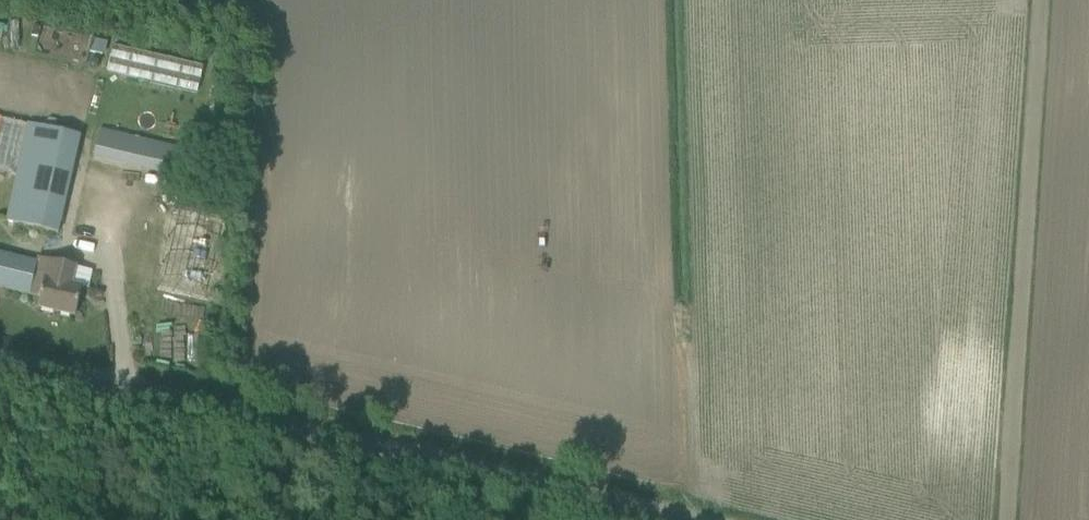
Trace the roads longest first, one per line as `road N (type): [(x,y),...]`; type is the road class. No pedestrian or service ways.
road 1 (tertiary): [(655,519),(0,371)]
road 2 (unclassified): [(1007,519),(1034,0)]

